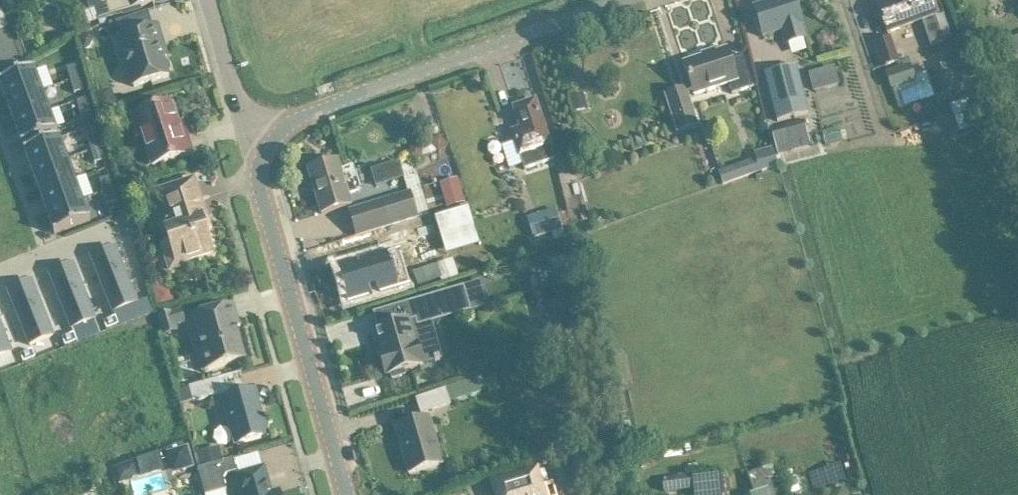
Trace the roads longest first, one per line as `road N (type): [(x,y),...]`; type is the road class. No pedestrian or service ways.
road 1 (unclassified): [(346,494),(258,190),(259,162),(270,143)]
road 2 (unclassified): [(627,0),(354,95)]
road 3 (unclassified): [(270,143),(246,119),(210,0)]
road 4 (residential): [(127,225),(0,274)]

